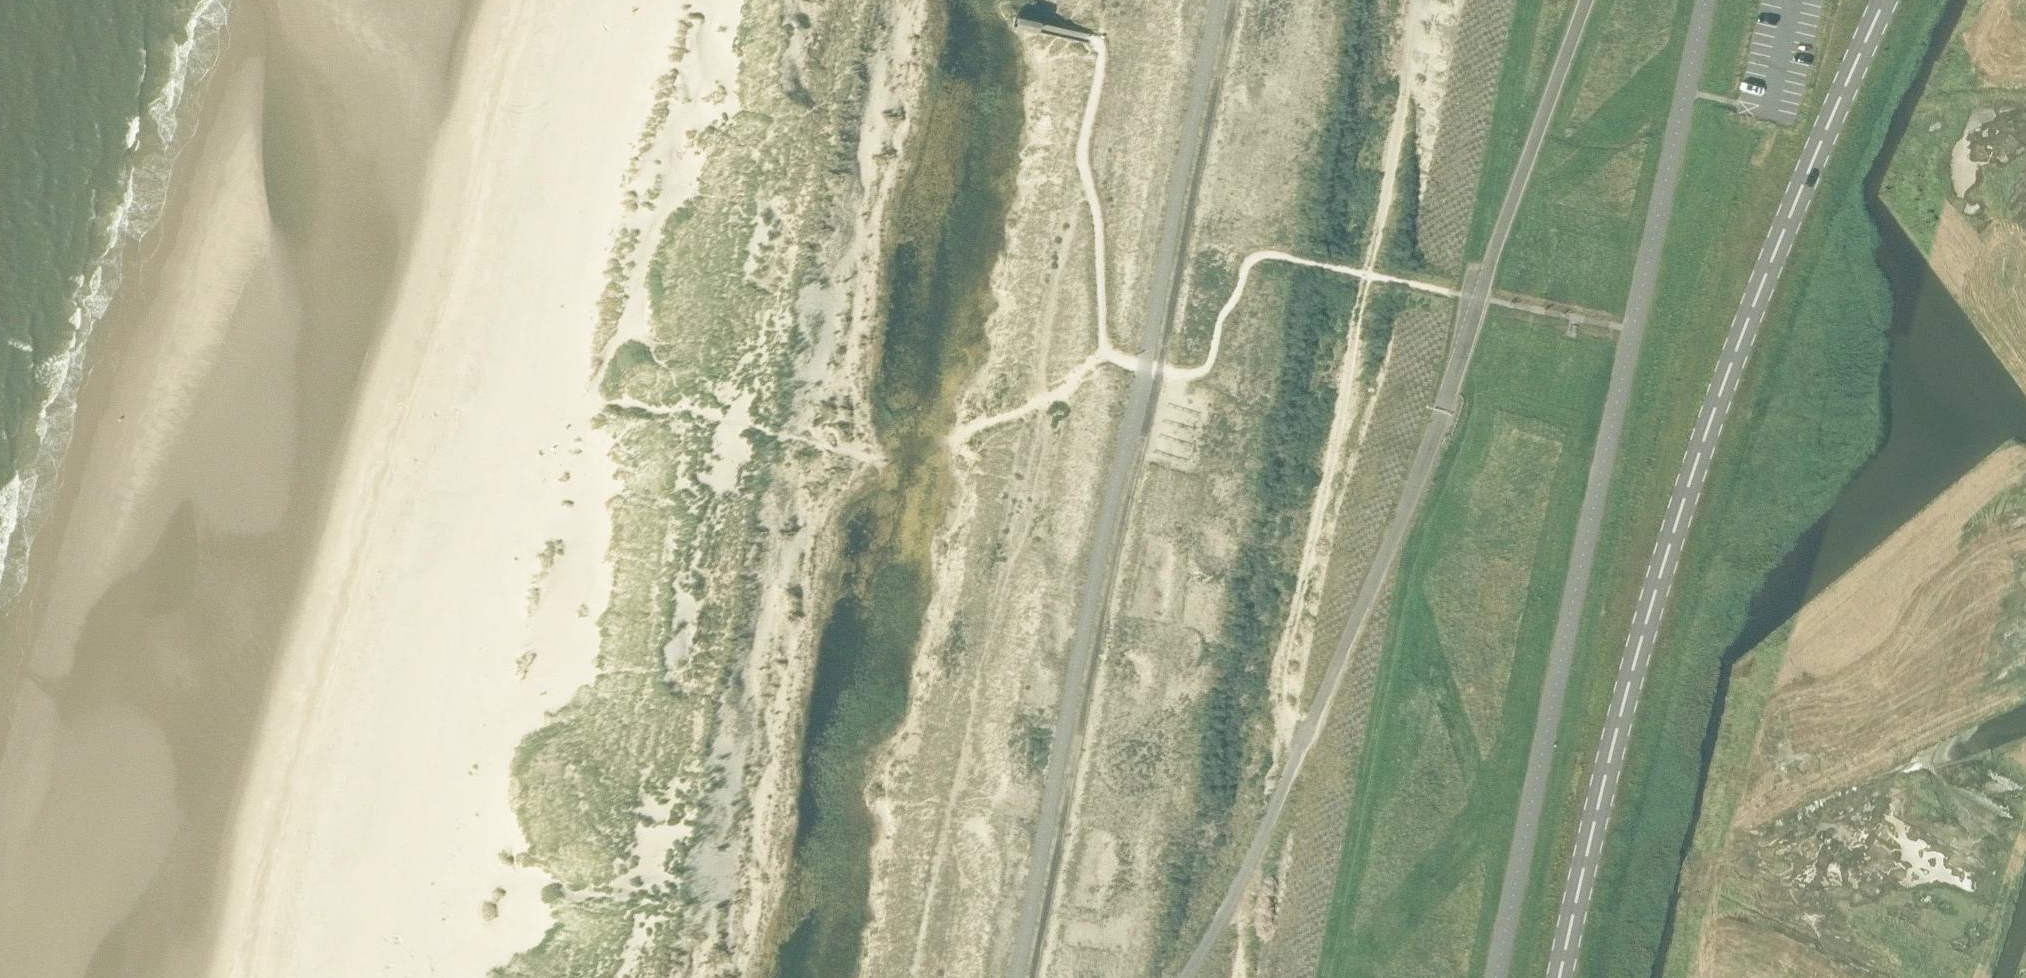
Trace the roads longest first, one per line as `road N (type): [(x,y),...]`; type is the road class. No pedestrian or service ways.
road 1 (tertiary): [(1558,977),(1607,760),(1676,517),(1754,297),(1883,0)]

